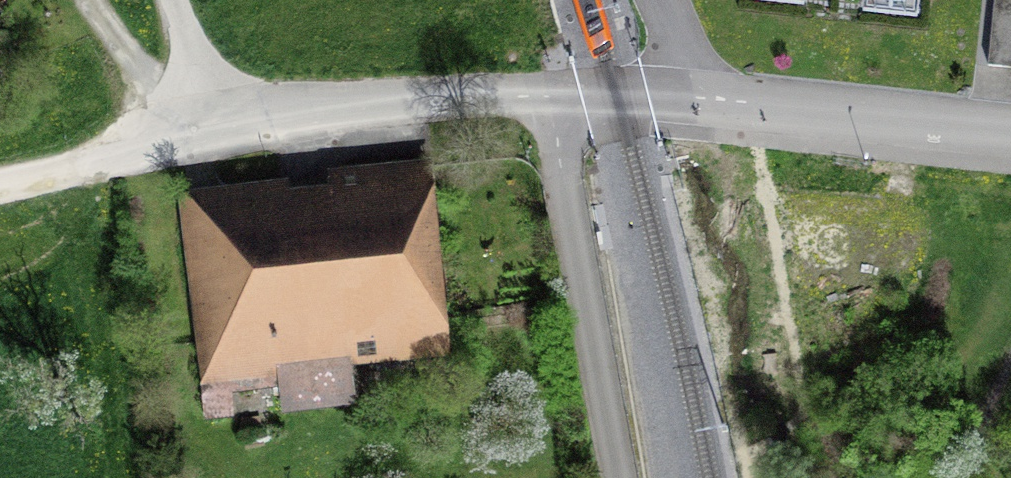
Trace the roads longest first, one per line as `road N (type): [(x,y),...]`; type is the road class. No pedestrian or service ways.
road 1 (residential): [(1010,132),(536,91)]
road 2 (residential): [(617,477),(536,91)]
road 3 (residential): [(536,91),(221,122)]
road 4 (unclassified): [(221,122),(173,0)]

